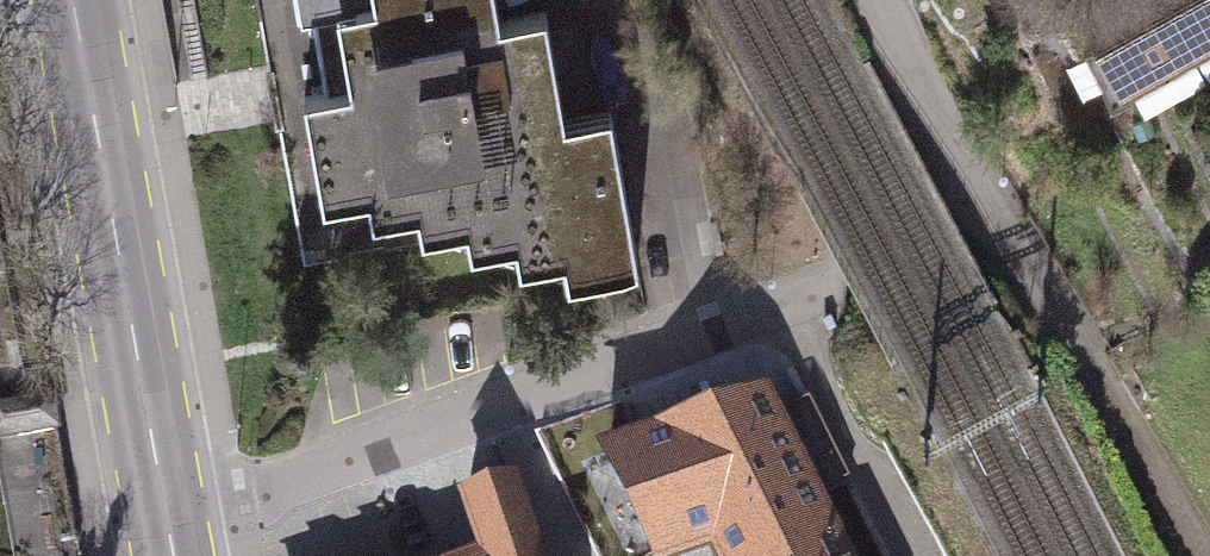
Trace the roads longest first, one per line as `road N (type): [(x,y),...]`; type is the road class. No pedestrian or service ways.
road 1 (residential): [(151,525),(843,279)]
road 2 (primary): [(151,525),(61,0)]
road 3 (residential): [(882,0),(985,213),(843,279)]

